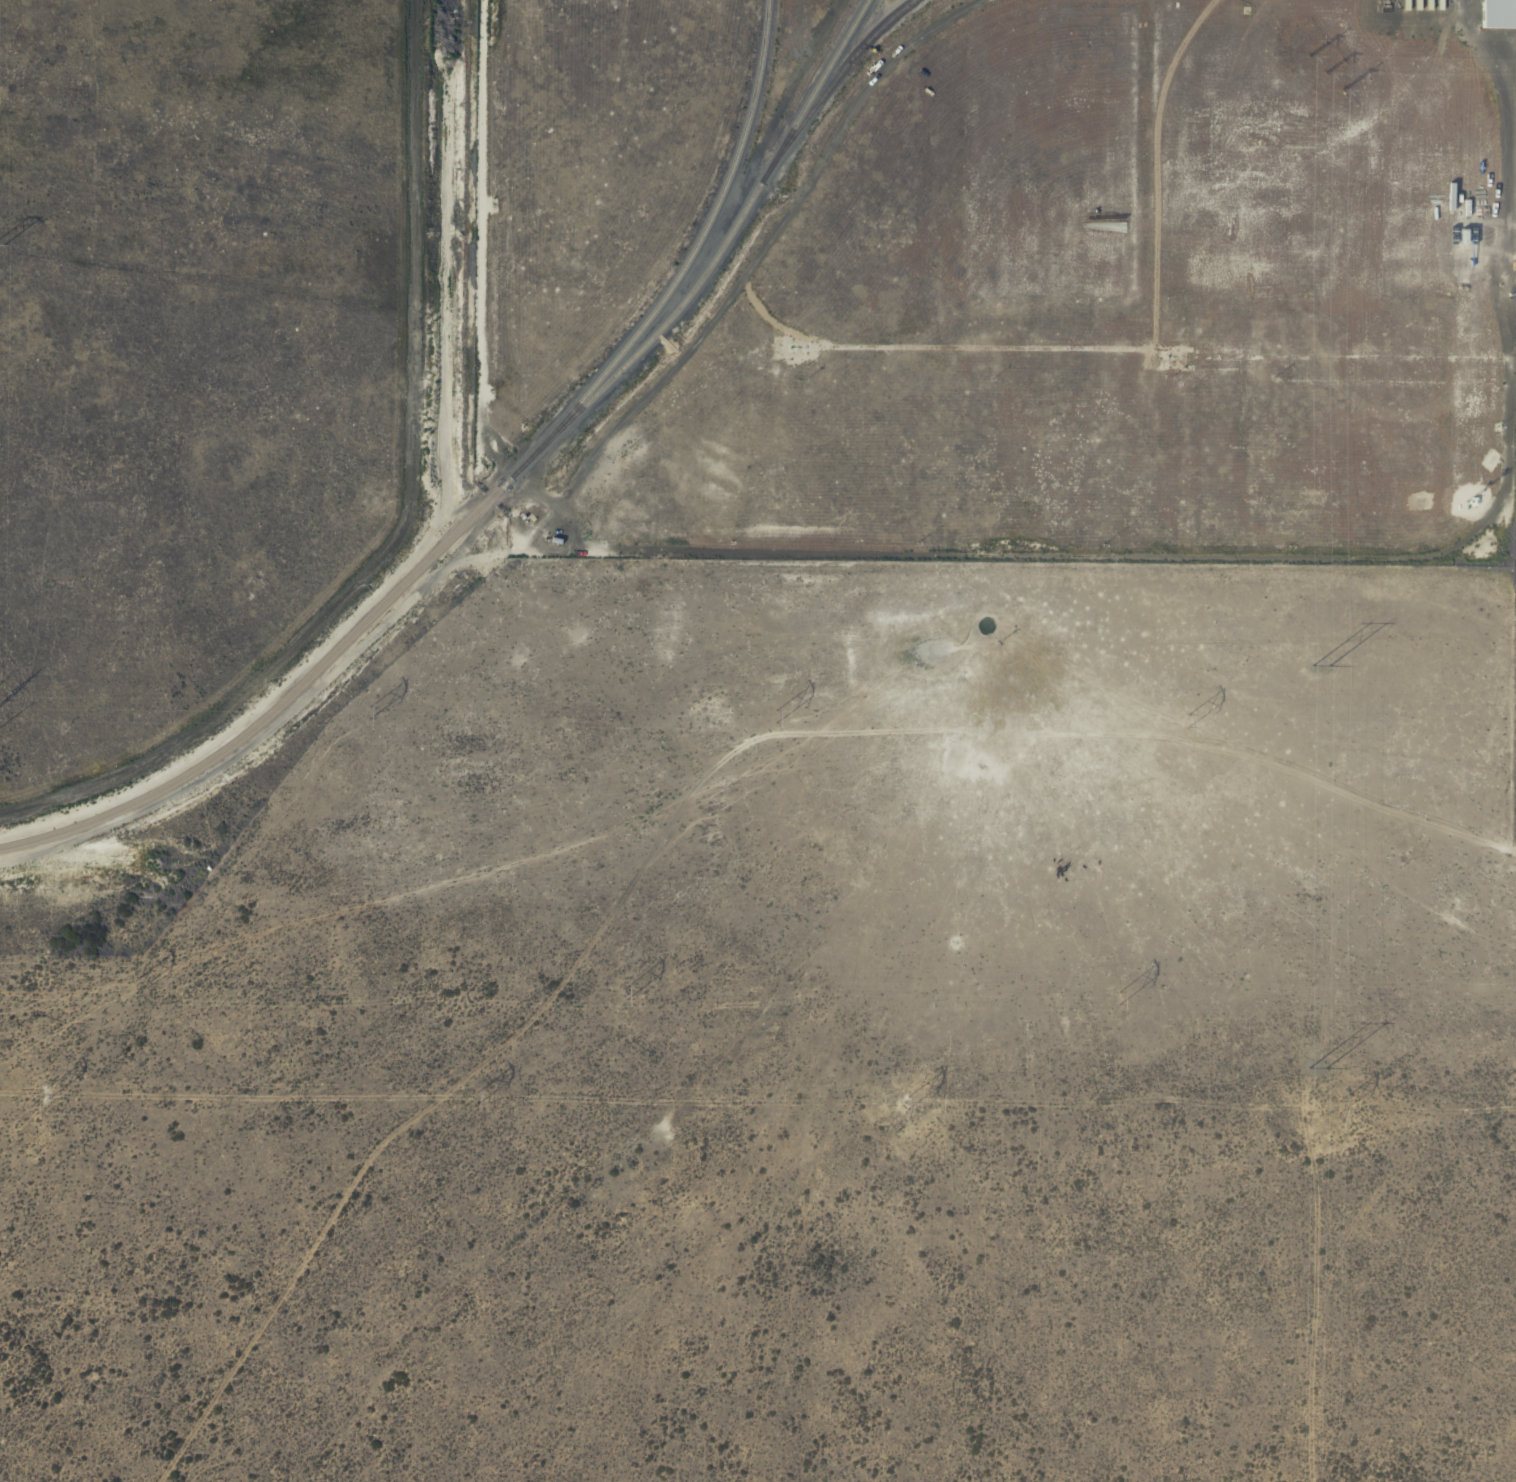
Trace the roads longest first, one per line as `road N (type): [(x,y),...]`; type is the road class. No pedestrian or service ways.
road 1 (track): [(476,473),(481,0)]

